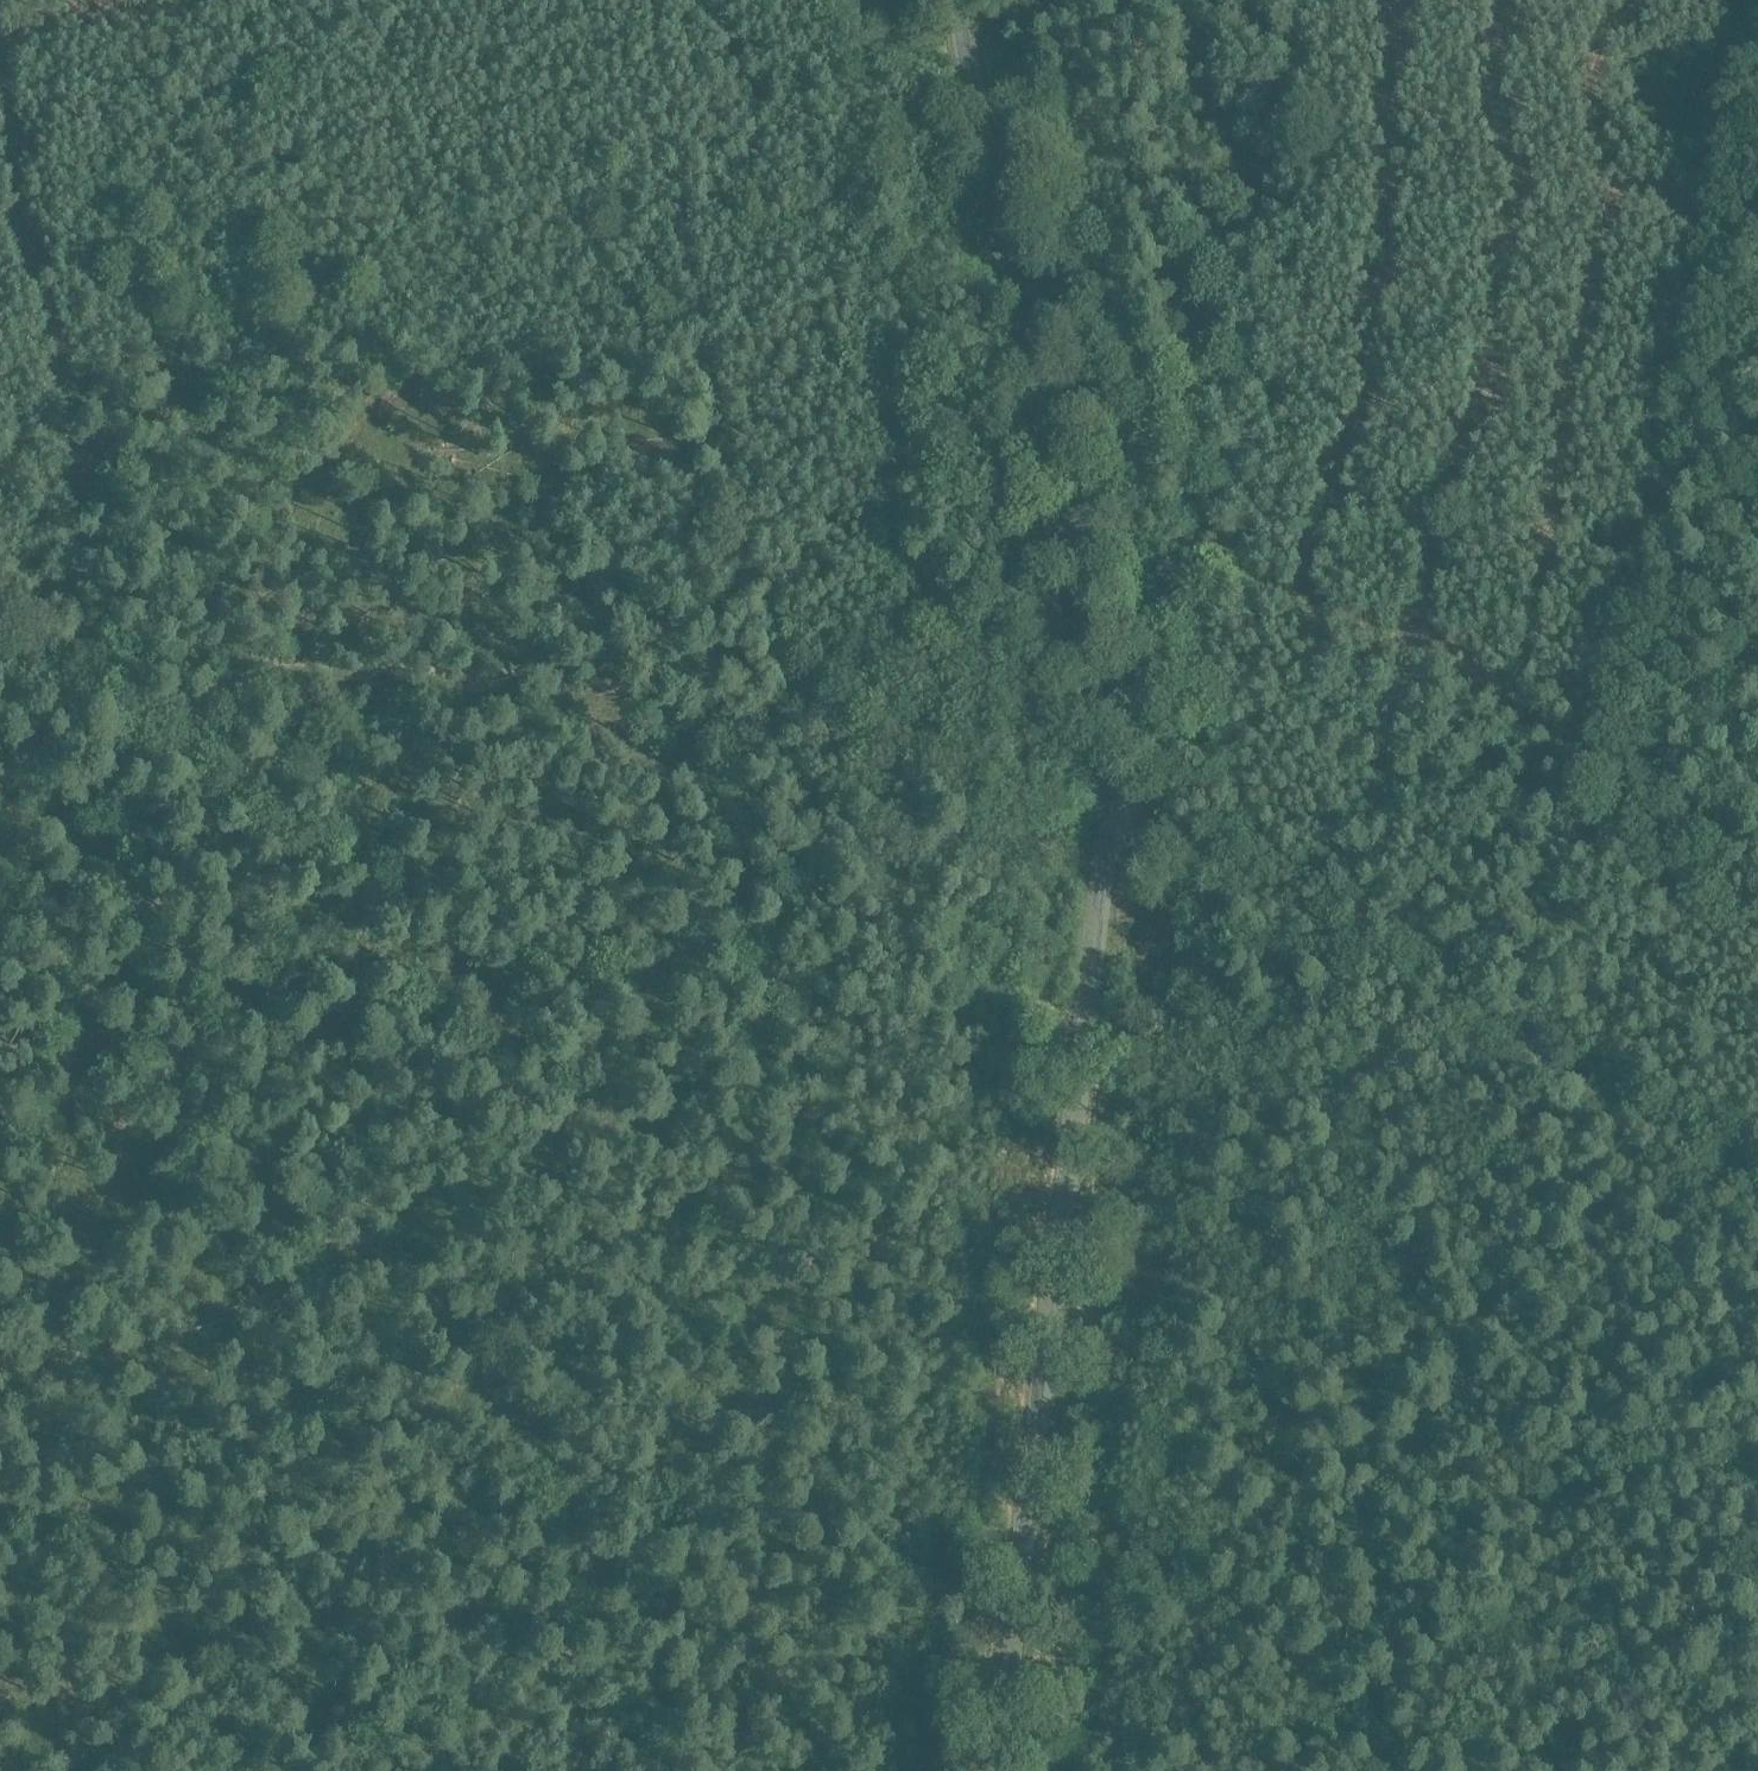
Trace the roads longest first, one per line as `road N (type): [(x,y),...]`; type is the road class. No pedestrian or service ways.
road 1 (tertiary): [(999,1770),(1111,807),(976,0)]
road 2 (track): [(1667,1127),(1111,807)]

